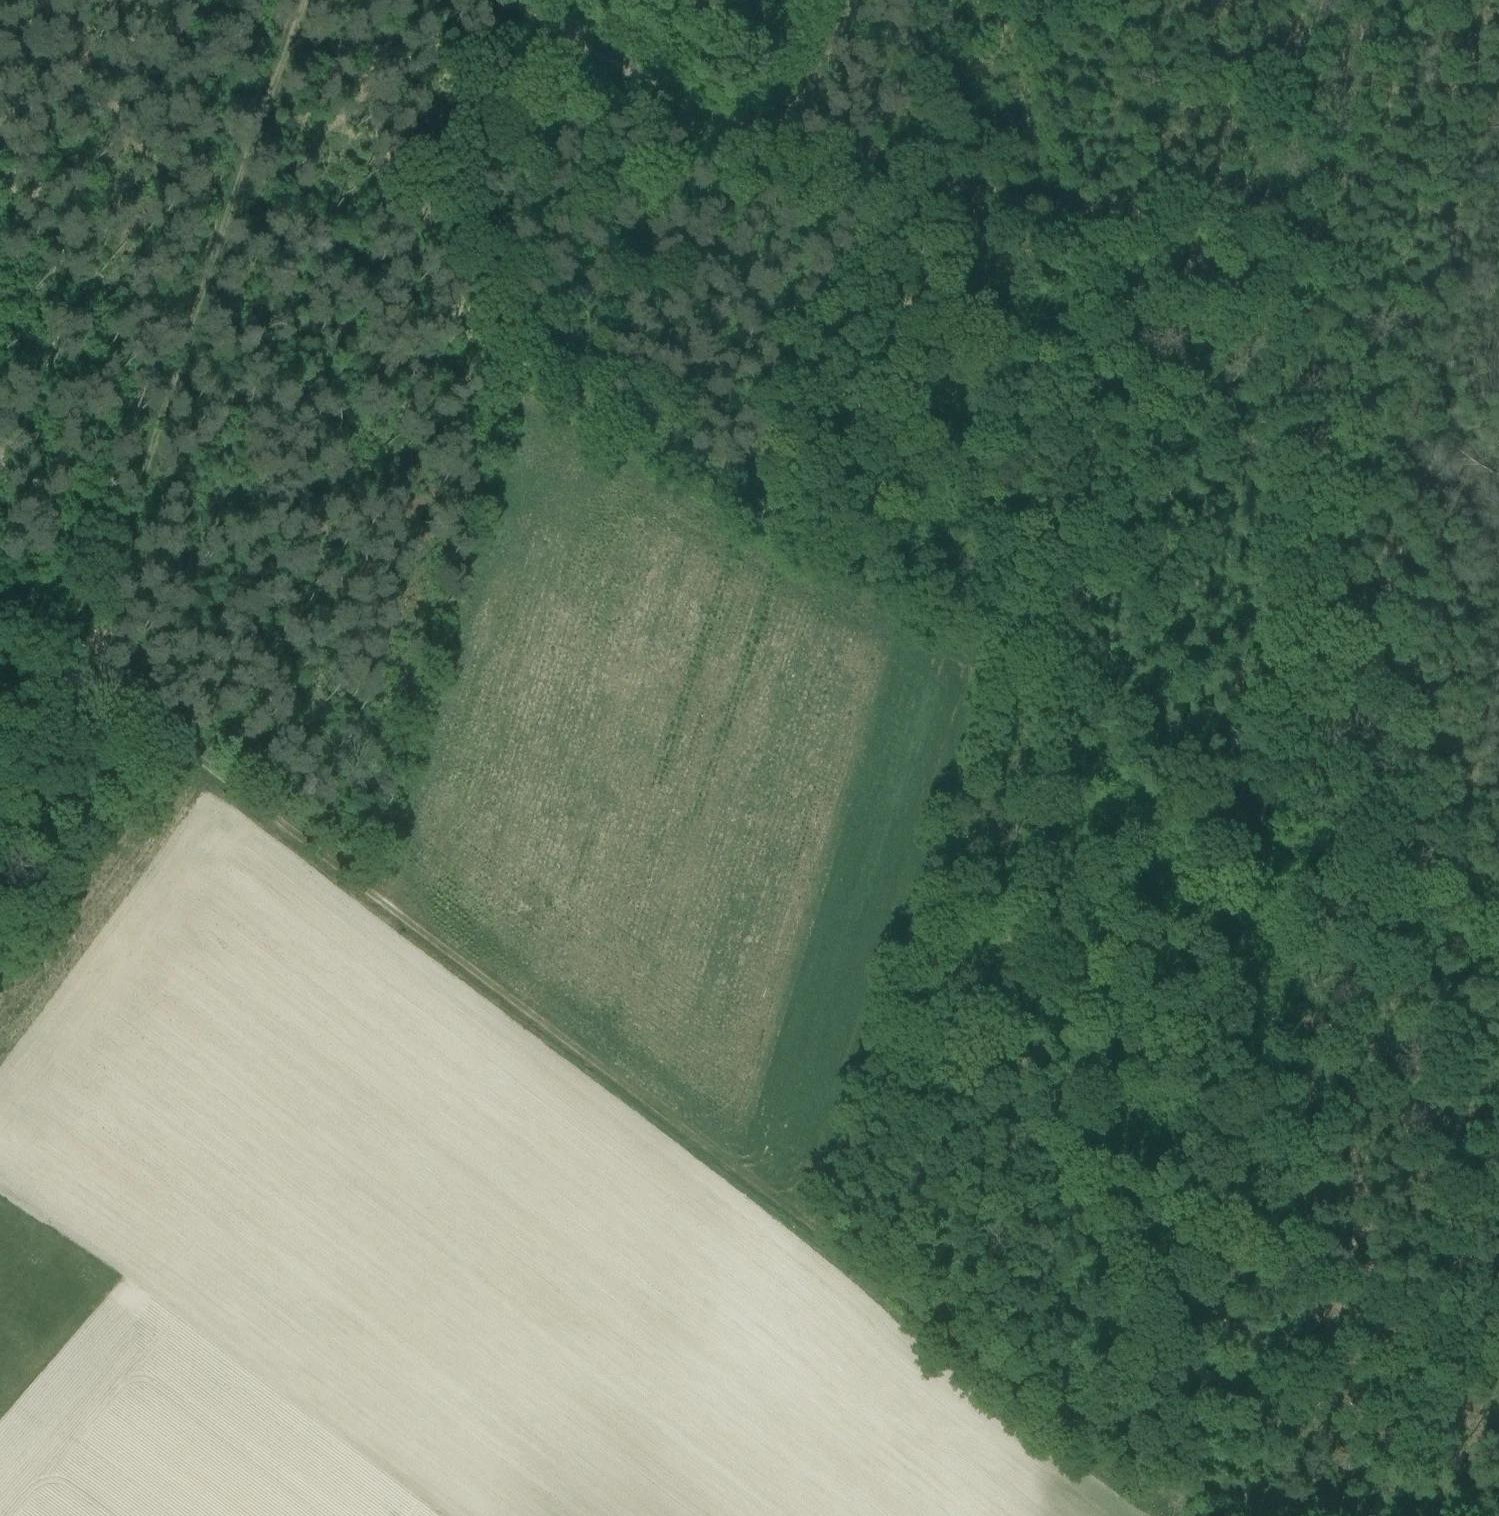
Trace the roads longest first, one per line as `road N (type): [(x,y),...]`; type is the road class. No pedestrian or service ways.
road 1 (track): [(1498,1500),(1192,1492),(1143,1478),(1094,1448),(117,700),(86,684),(54,681)]
road 2 (track): [(0,711),(54,681),(110,570),(306,0)]
road 3 (track): [(503,0),(722,124),(764,126),(794,109),(818,81)]

